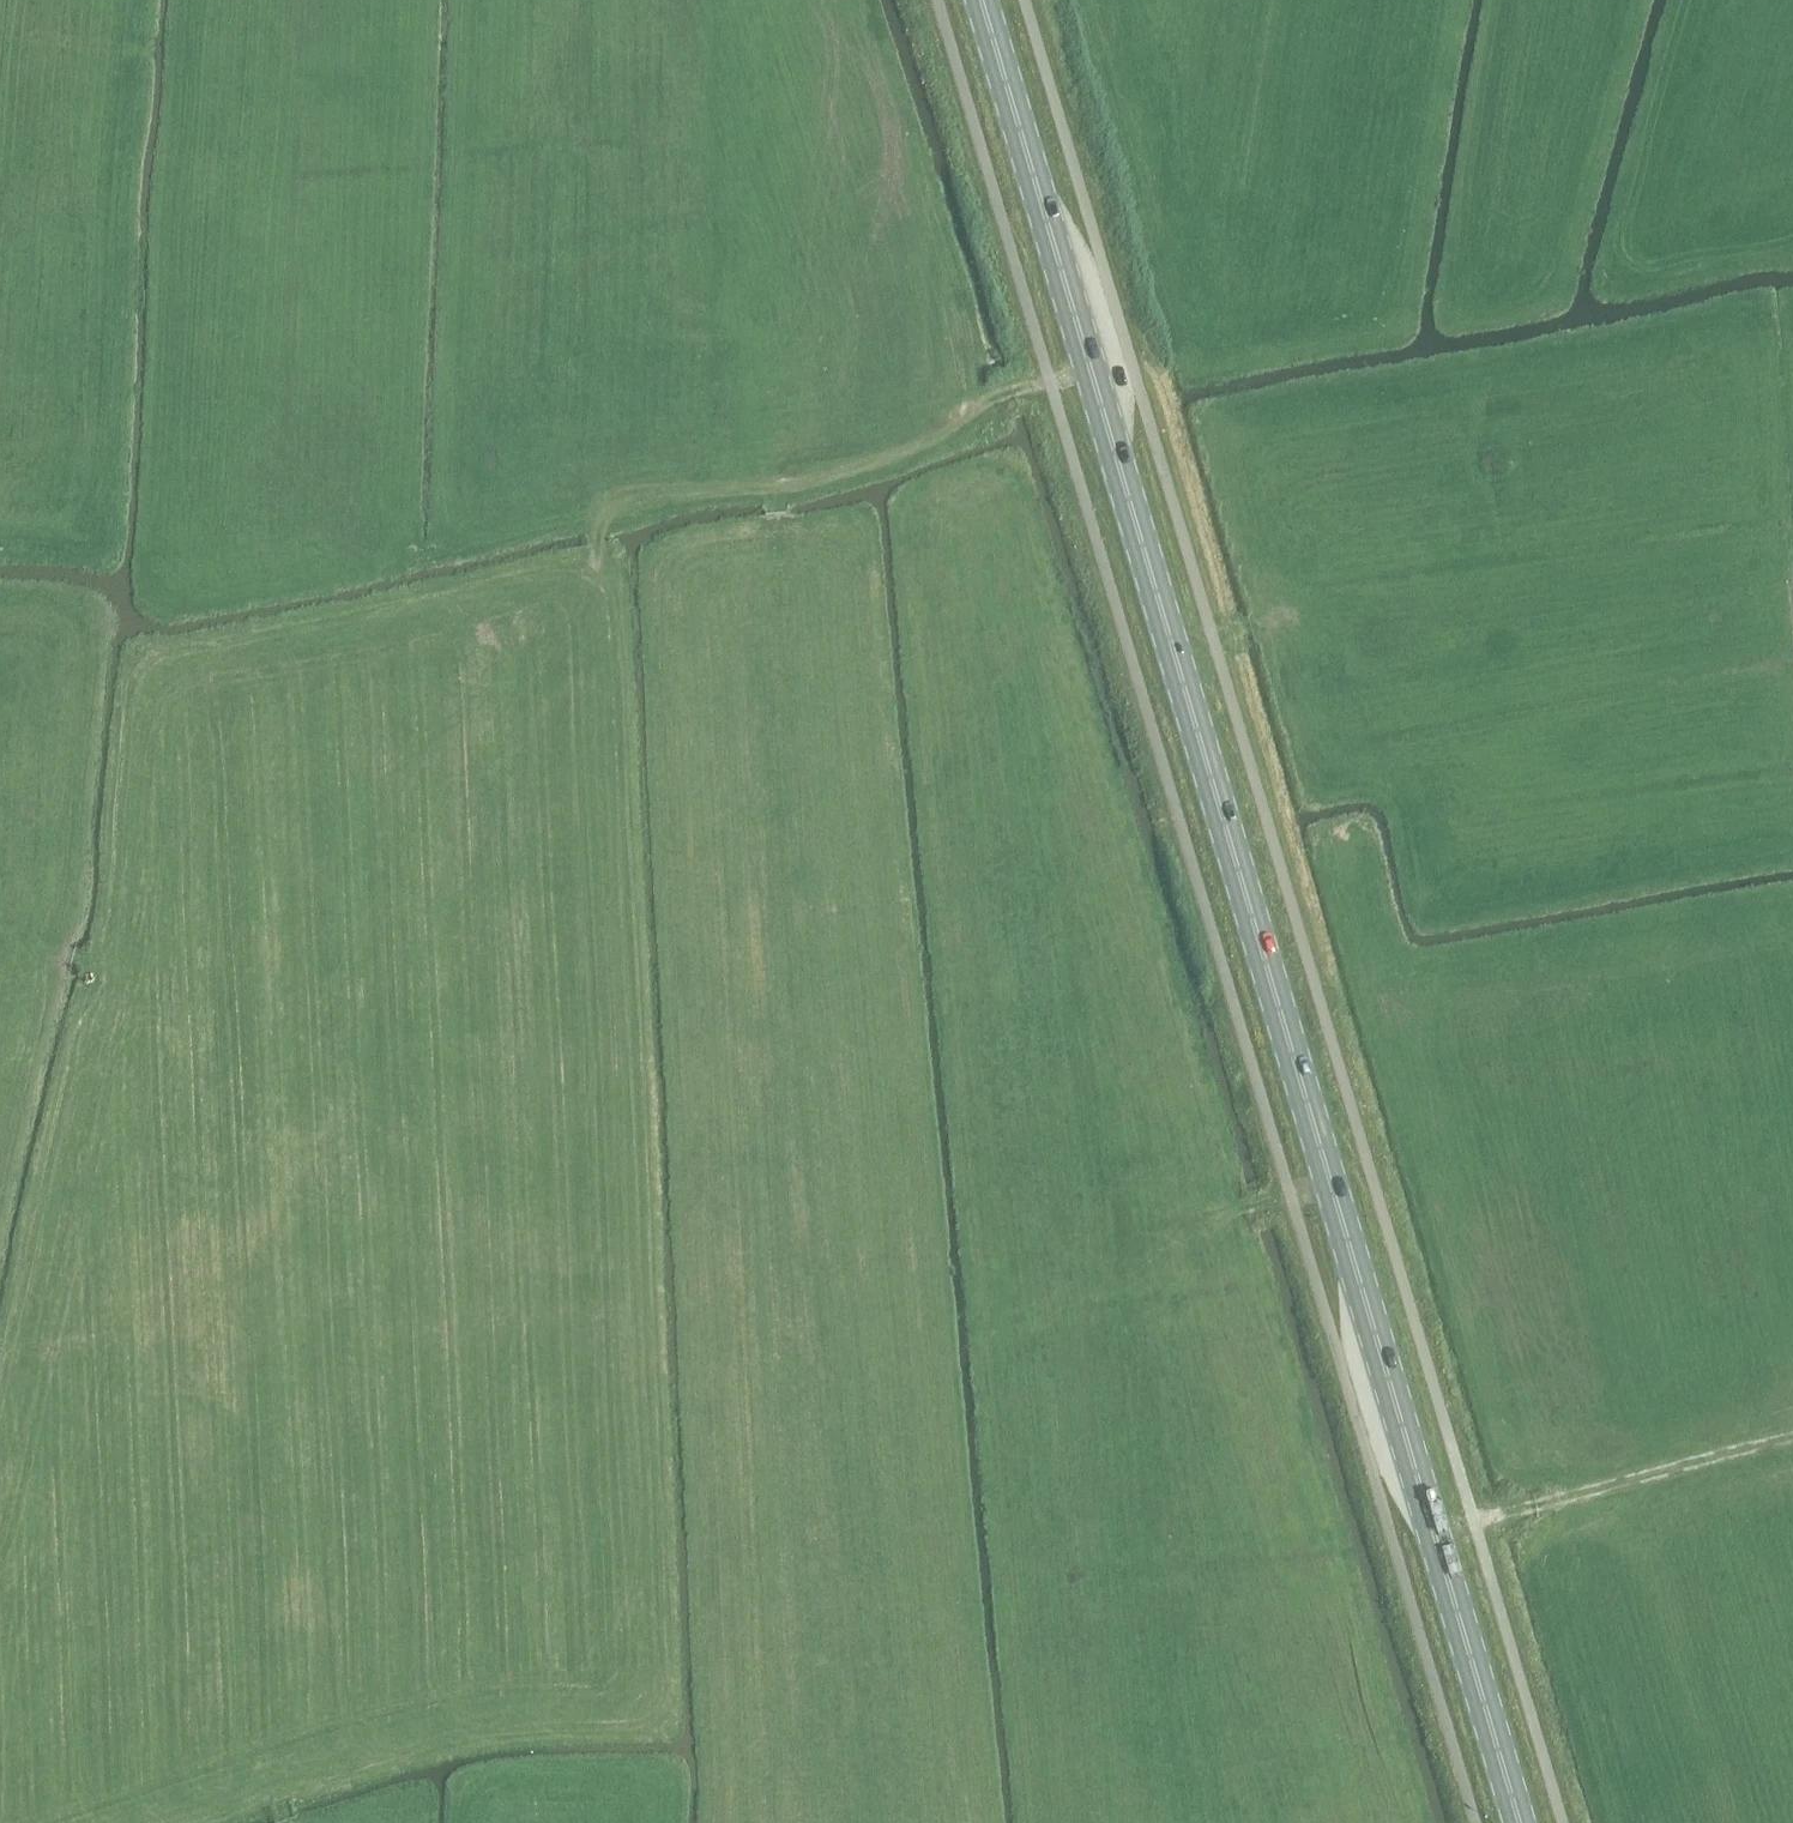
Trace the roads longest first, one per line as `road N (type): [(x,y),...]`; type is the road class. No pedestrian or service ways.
road 1 (primary): [(1522,1822),(976,0)]
road 2 (track): [(1792,1440),(1439,1540)]

